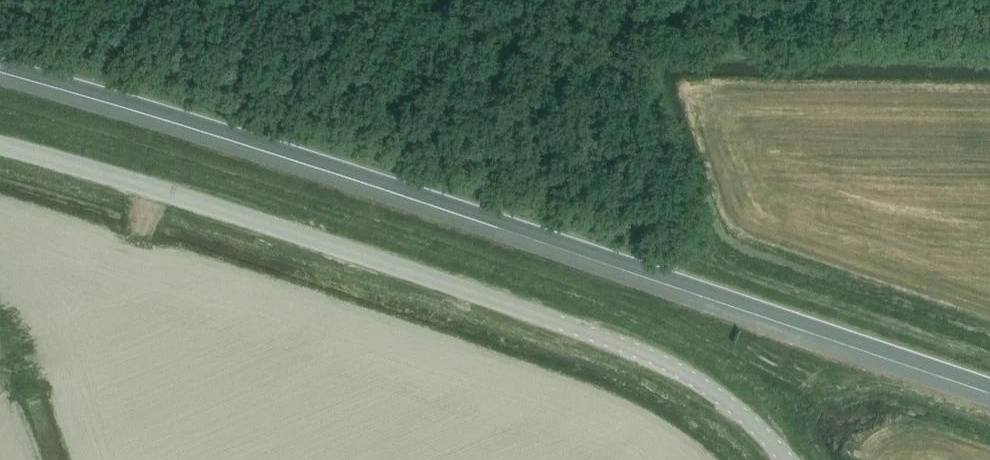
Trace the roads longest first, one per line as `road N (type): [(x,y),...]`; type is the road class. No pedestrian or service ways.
road 1 (motorway): [(0,65),(177,116),(989,386)]
road 2 (unclassified): [(787,459),(727,403),(632,349),(172,194),(0,145)]

